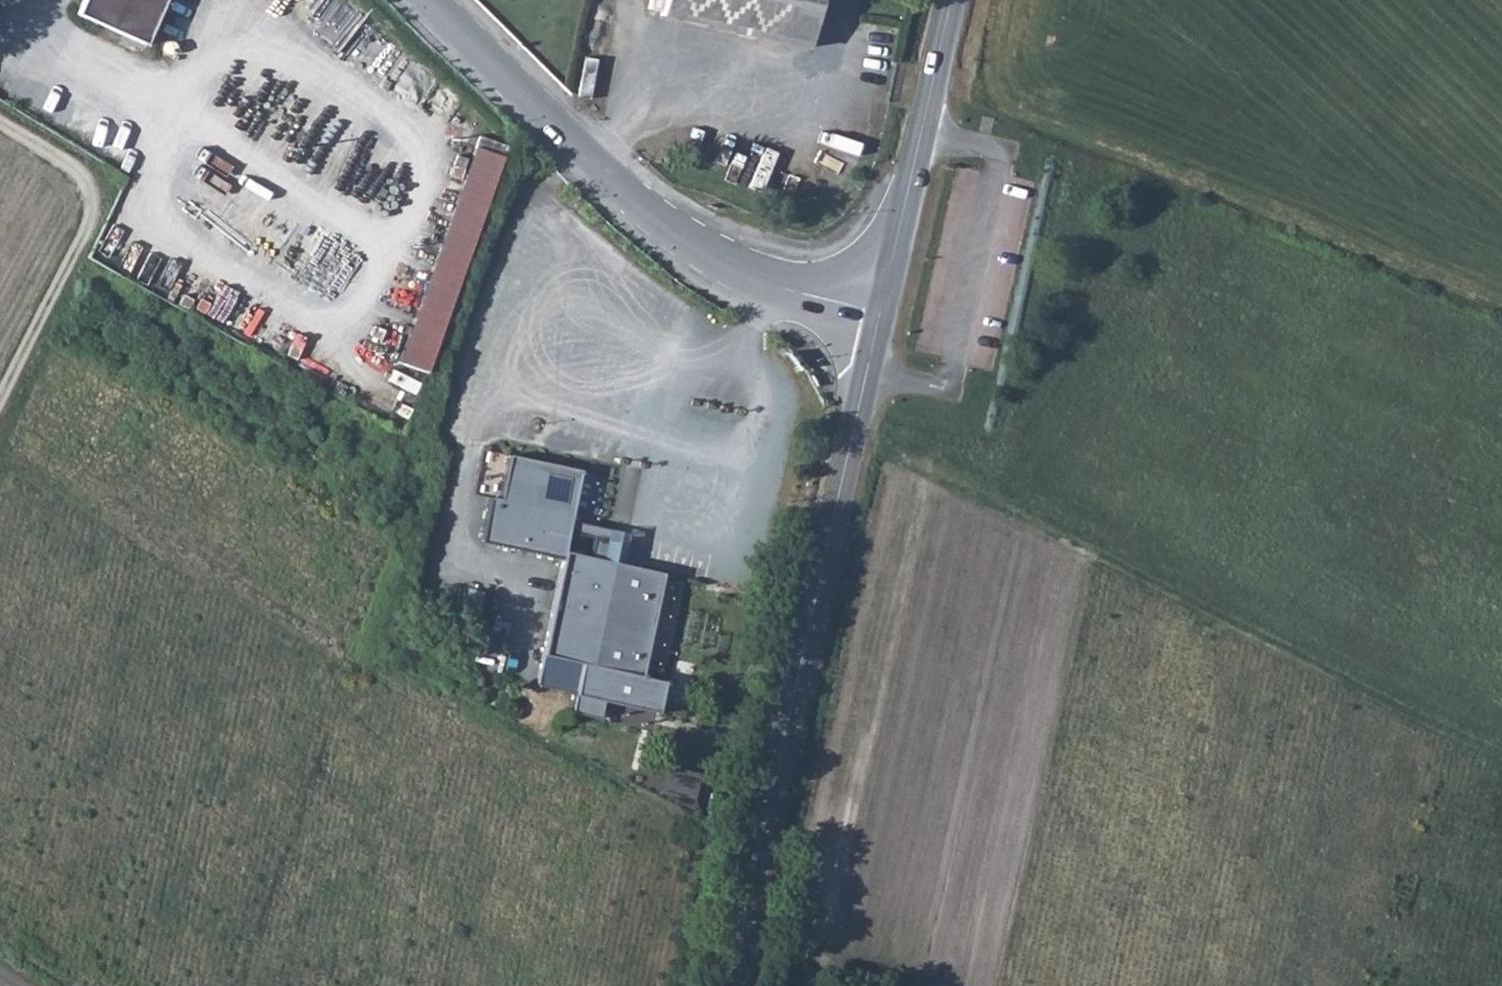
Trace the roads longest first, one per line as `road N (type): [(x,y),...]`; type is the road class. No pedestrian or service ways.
road 1 (secondary): [(728,985),(881,315)]
road 2 (unclassified): [(881,315),(803,294),(661,226),(425,0)]
road 3 (track): [(0,402),(98,208),(90,181),(0,122)]
road 4 (secondary): [(881,315),(952,0)]

